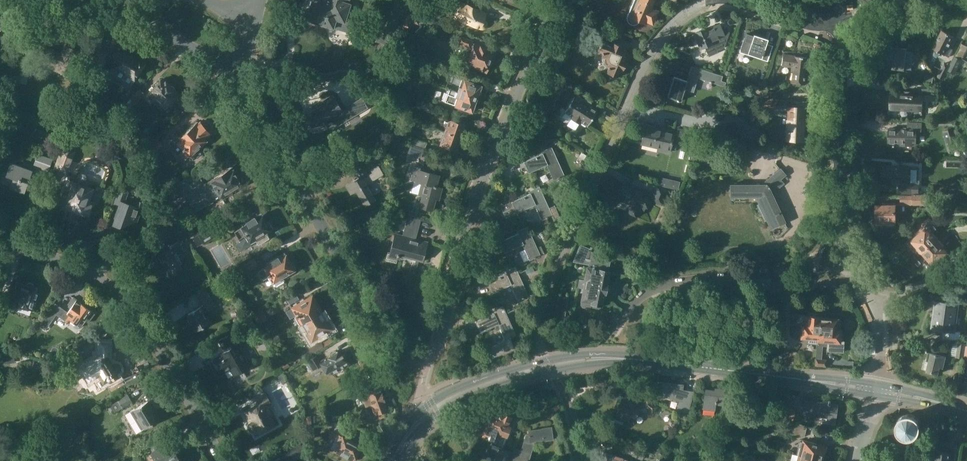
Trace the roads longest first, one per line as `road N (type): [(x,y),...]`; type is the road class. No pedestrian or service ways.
road 1 (residential): [(711,0),(668,30),(645,65),(540,311),(544,361)]
road 2 (residential): [(556,0),(471,218),(441,341),(428,354)]
road 3 (residential): [(232,61),(402,361),(428,354)]
road 4 (residential): [(0,238),(117,294),(151,336),(222,460)]
road 5 (primary): [(624,359),(876,389)]
road 6 (primary): [(401,443),(473,393),(624,359)]
road 7 (residential): [(838,227),(844,54),(834,23)]
road 8 (primary): [(544,361),(441,397),(401,443)]
road 9 (residential): [(610,333),(633,303),(660,287),(746,276)]
road 10 (residential): [(746,276),(773,286),(841,285),(875,310)]

